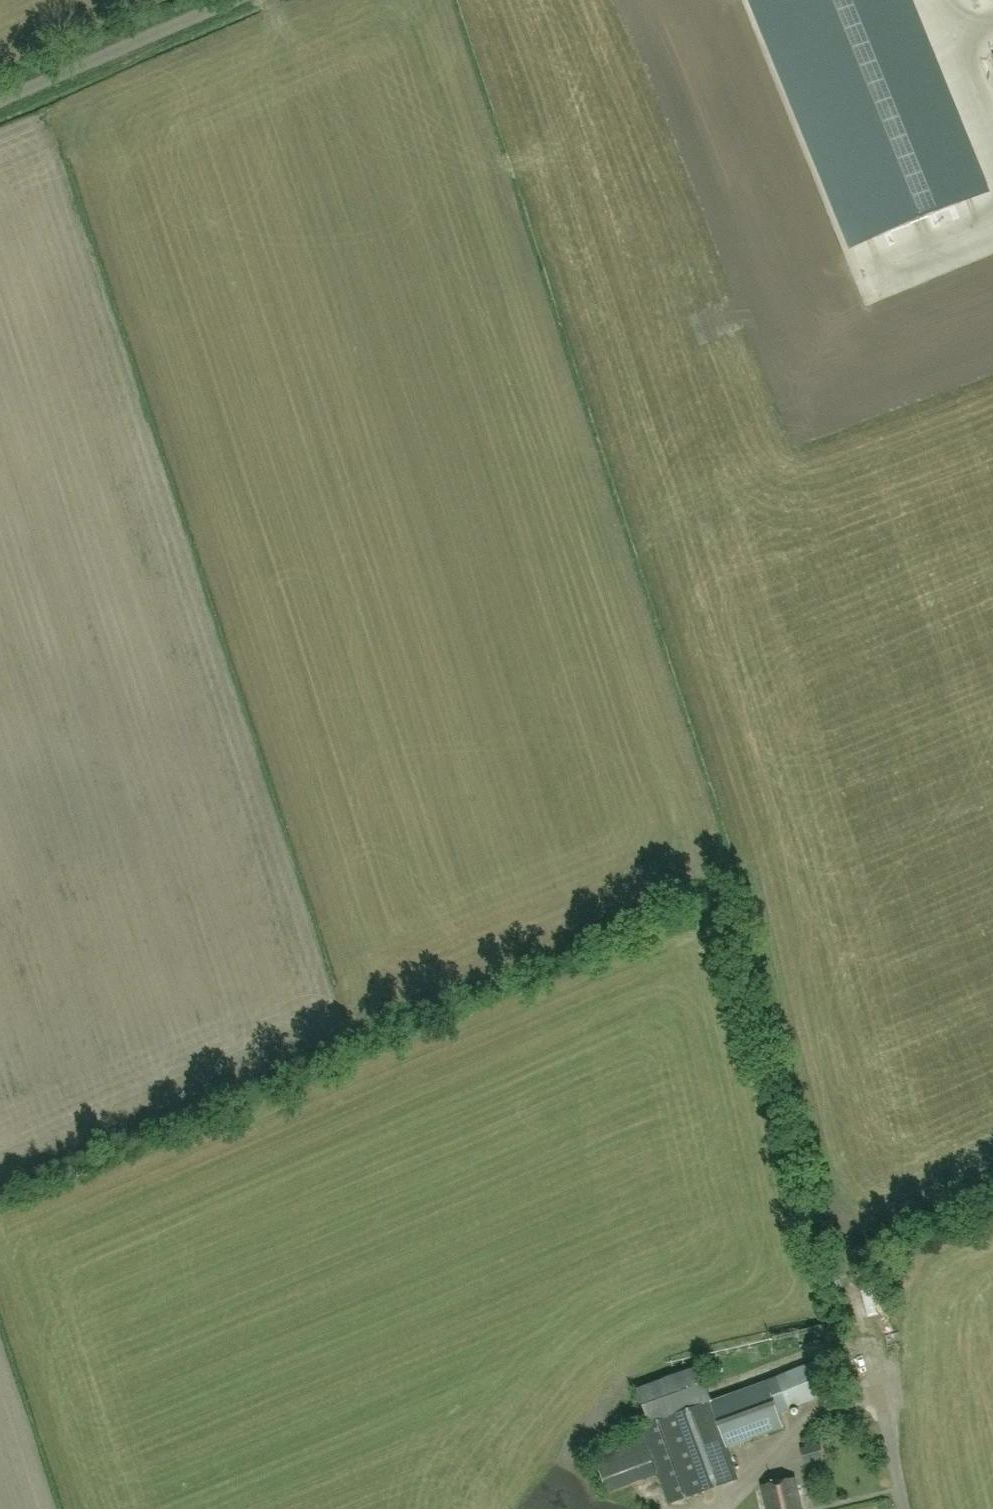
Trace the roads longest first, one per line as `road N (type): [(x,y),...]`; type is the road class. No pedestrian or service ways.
road 1 (unclassified): [(0,98),(227,0)]

